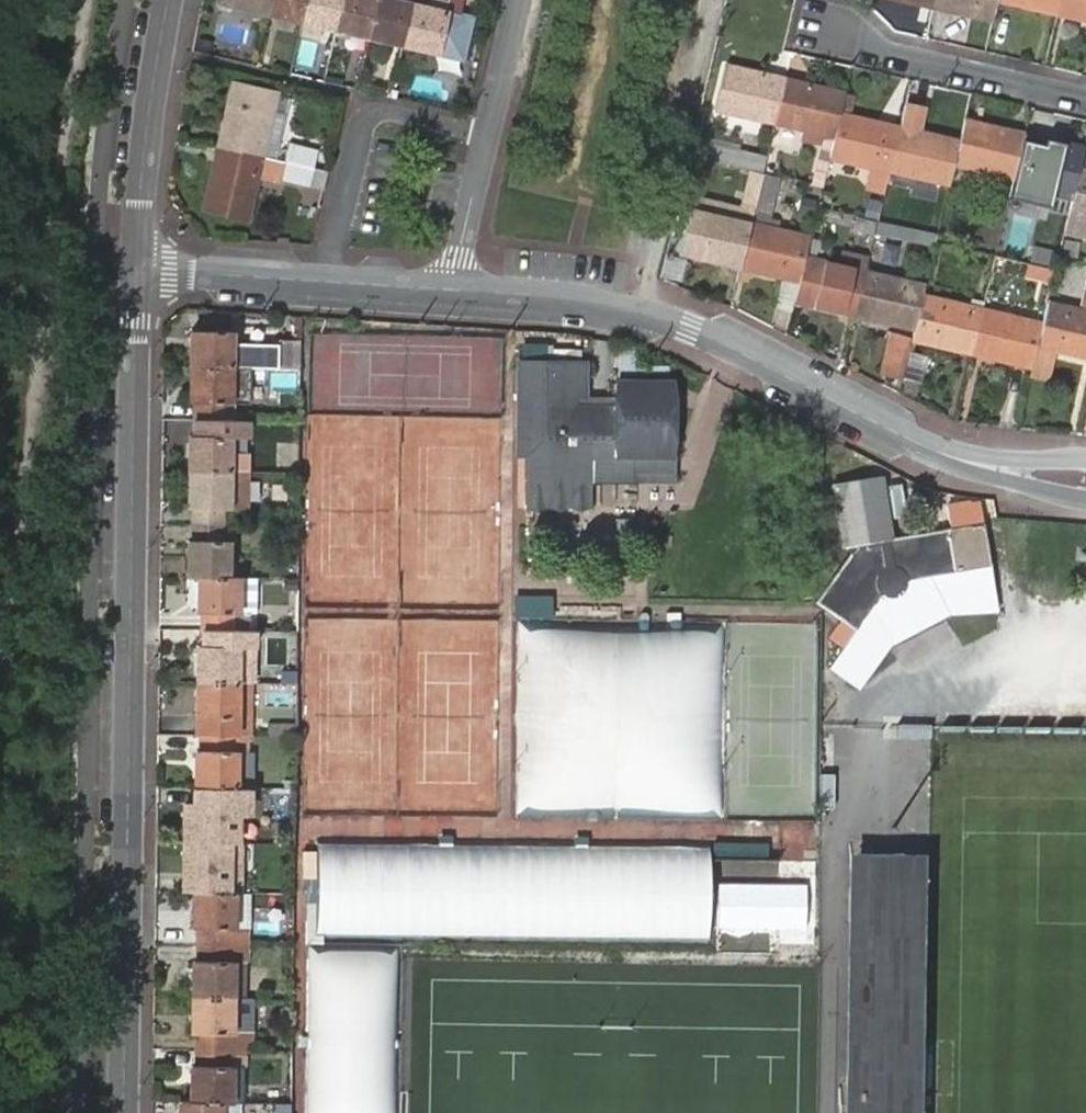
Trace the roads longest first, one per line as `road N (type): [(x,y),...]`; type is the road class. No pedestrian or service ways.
road 1 (tertiary): [(120,1112),(137,266)]
road 2 (residential): [(919,440),(690,330),(451,287)]
road 3 (residential): [(451,287),(170,262),(137,266)]
road 4 (residential): [(451,287),(519,0)]
road 5 (tertiary): [(137,266),(148,116),(169,0)]
road 6 (residential): [(824,38),(1085,99)]
road 7 (residential): [(919,440),(948,461),(1085,497)]
road 8 (residential): [(1085,460),(979,454),(919,440)]

